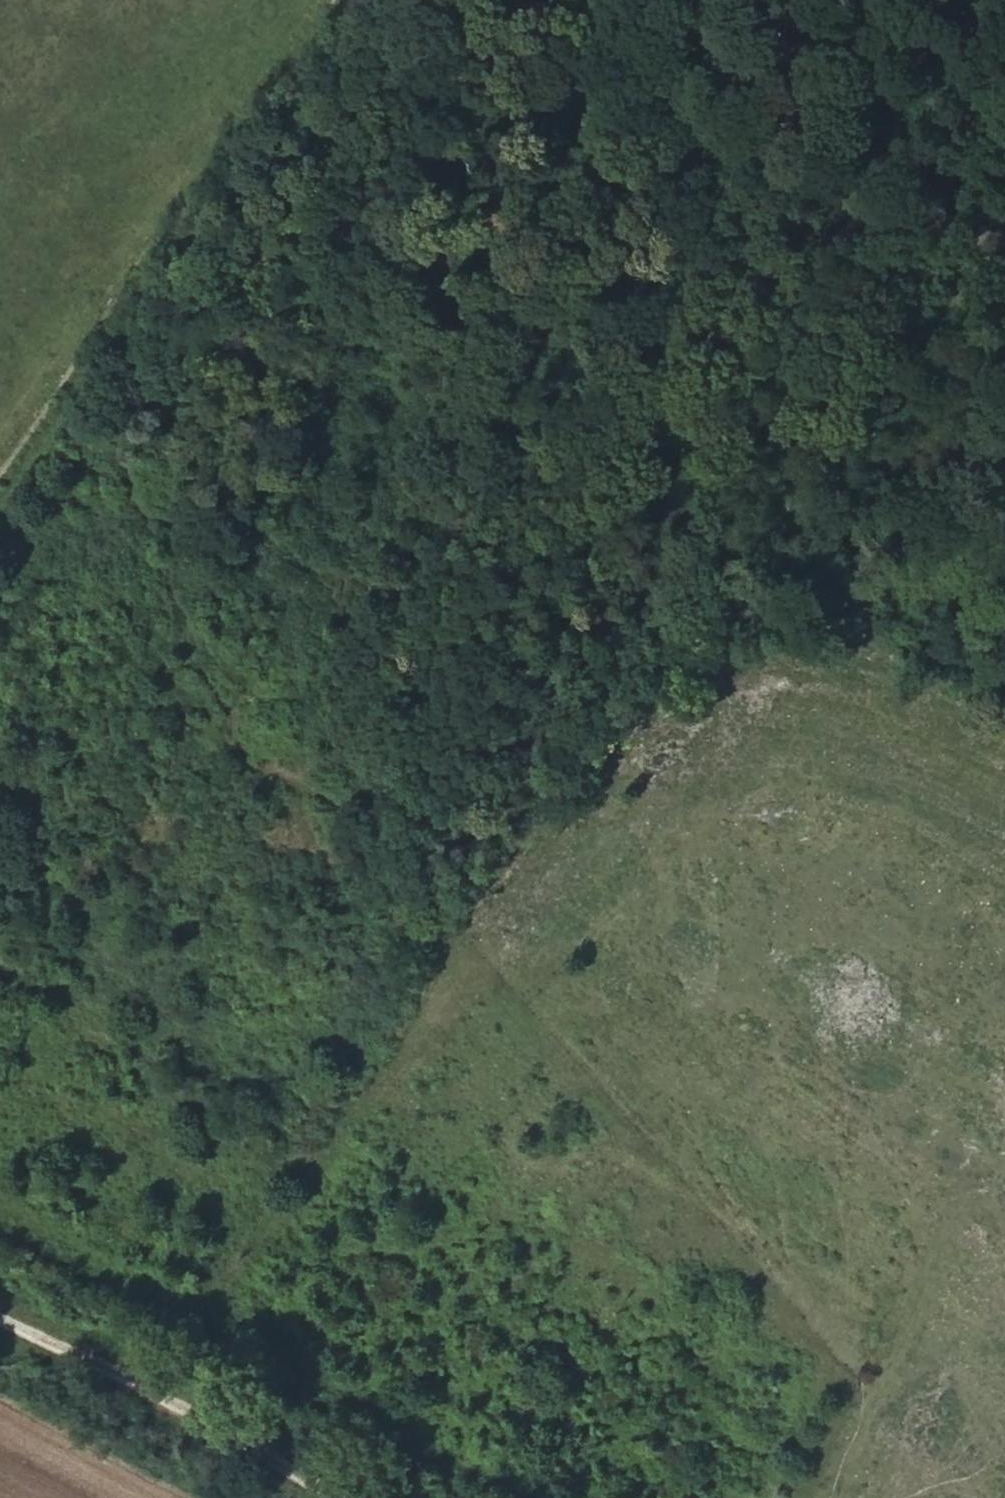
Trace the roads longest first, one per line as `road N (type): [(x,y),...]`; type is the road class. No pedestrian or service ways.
road 1 (unclassified): [(0,1316),(333,1497)]

